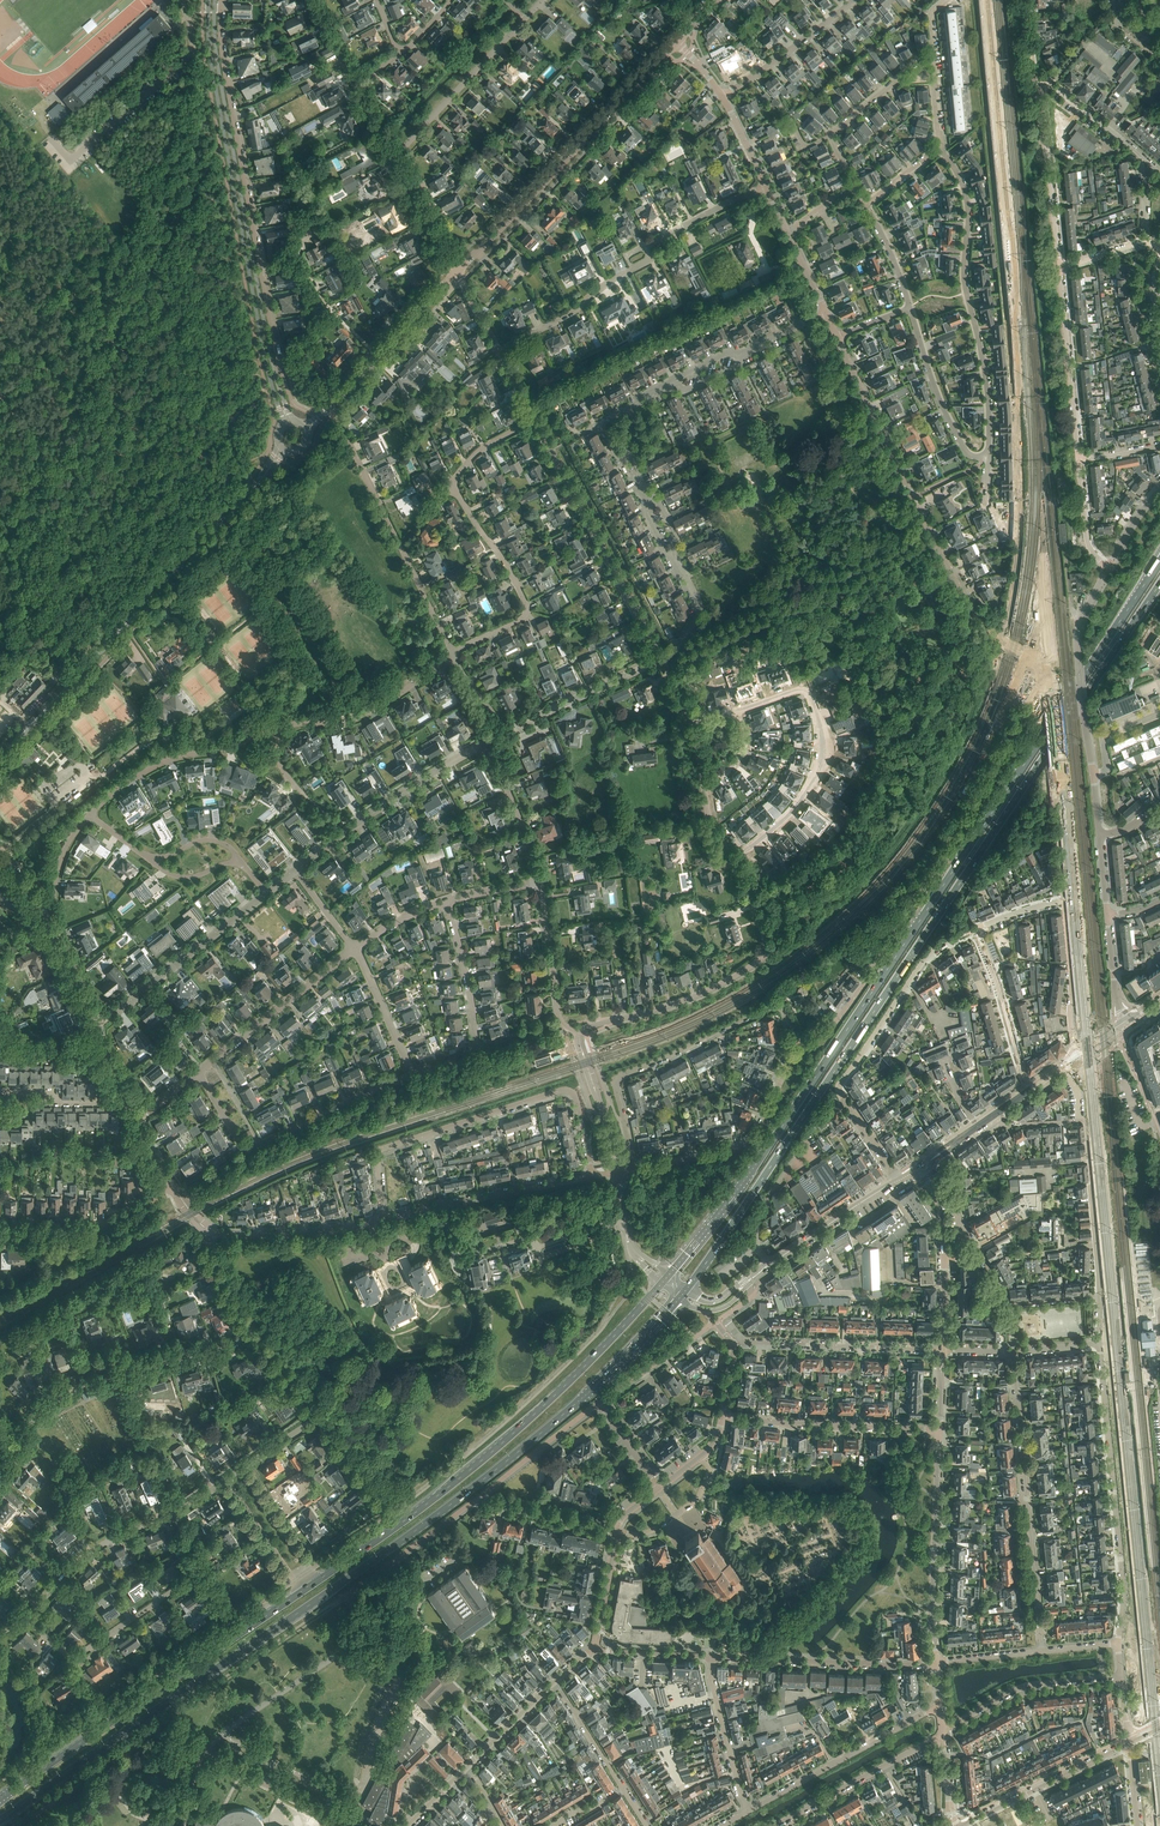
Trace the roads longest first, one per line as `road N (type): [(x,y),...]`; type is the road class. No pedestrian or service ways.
road 1 (primary): [(0,1819),(485,1478),(591,1390),(680,1298)]
road 2 (motorway): [(1159,562),(709,1226)]
road 3 (motorway): [(724,1236),(1159,584)]
road 4 (unclassified): [(802,1049),(845,1011),(907,917),(1043,680),(1034,661)]
road 5 (tertiary): [(209,0),(212,70),(281,424)]
road 6 (tertiary): [(275,374),(218,69),(215,0)]
road 7 (residential): [(275,374),(225,68),(221,0)]
road 8 (tertiary): [(0,757),(259,482)]
road 9 (primary): [(301,1589),(0,1798)]
road 10 (residential): [(383,1220),(382,1151),(560,1091),(576,1101),(592,1176)]
road 11 (primary): [(661,1283),(546,1403),(404,1520)]
road 12 (residential): [(899,1180),(841,1084),(926,957),(974,929)]
road 13 (residential): [(456,273),(677,42)]
road 14 (residential): [(634,1170),(619,1077),(779,1006),(802,1049)]
road 15 (residential): [(976,621),(837,337)]
road 16 (residential): [(943,152),(968,209),(964,280),(986,382),(988,453)]
road 17 (residential): [(1118,1643),(1124,1592),(1099,1343)]
road 18 (residential): [(1013,1352),(1042,1650)]
road 19 (residential): [(0,1463),(39,1414),(83,1381),(257,1329)]
road 20 (residential): [(580,1034),(682,1000),(759,956),(762,925),(735,859)]
road 21 (residential): [(735,859),(797,807),(831,755),(804,689),(730,712)]
road 22 (residential): [(28,1614),(78,1657),(188,1582),(193,1561),(172,1513)]
road 23 (residential): [(661,658),(535,420)]
road 24 (residential): [(453,652),(343,431)]
road 25 (residential): [(453,652),(521,618),(527,608),(451,483)]
road 26 (unclassified): [(935,1662),(939,1431)]
road 27 (unclassified): [(634,1170),(750,1142),(802,1049)]
road 28 (residential): [(295,870),(483,745)]
road 29 (residential): [(712,1657),(935,1662)]
road 30 (residential): [(413,1076),(476,1054),(447,901)]
road 31 (residential): [(940,1703),(750,1810)]
road 32 (residential): [(94,1027),(266,893)]
road 33 (residential): [(939,1431),(722,1418)]
road 34 (unclassified): [(383,1220),(592,1176)]
road 35 (residential): [(942,1350),(733,1344)]
road 36 (residential): [(277,728),(170,759),(90,815)]
road 37 (residential): [(456,659),(355,719),(277,728)]
road 38 (residential): [(1079,459),(1061,267)]
road 39 (residential): [(775,1825),(943,1734)]
road 40 (residential): [(394,158),(525,19)]
road 41 (residential): [(857,190),(830,135),(916,63),(933,59)]
road 42 (residential): [(942,1731),(1023,1687),(1121,1676)]
road 43 (residential): [(0,1236),(91,1235),(172,1185)]
road 44 (unclassified): [(962,1825),(1129,1743)]
road 45 (residential): [(1061,267),(1042,84)]
road 46 (residential): [(933,59),(939,147),(865,203)]
road 47 (residential): [(214,1061),(354,948)]
road 48 (residential): [(172,1513),(91,1549),(28,1614)]
road 49 (residential): [(910,308),(954,430),(968,455),(988,453)]
road 50 (unclassified): [(208,1230),(291,1235),(383,1220)]
road 51 (residential): [(1029,1091),(974,929)]
road 52 (residential): [(507,732),(661,658)]
road 53 (residential): [(347,1594),(483,1494)]
road 54 (residential): [(261,1146),(413,1076)]
road 55 (residential): [(723,96),(854,0)]
road 56 (residential): [(580,1034),(559,1016),(539,884)]
road 57 (residential): [(750,1810),(714,1690),(712,1657)]
road 58 (residential): [(499,352),(631,269)]
road 59 (secondary): [(769,1265),(899,1180)]
road 60 (residential): [(1110,832),(1104,737),(1159,713)]
road 61 (residential): [(539,884),(483,745)]
road 62 (residential): [(483,1494),(600,1402)]
road 63 (unclassified): [(619,1171),(580,1034)]
road 64 (residential): [(413,1076),(354,948)]
road 65 (residential): [(617,1528),(647,1532),(698,1499),(709,1475),(703,1455)]
road 66 (residential): [(617,1528),(483,1494)]
road 67 (residential): [(600,1402),(713,1324)]
road 68 (unclassified): [(404,1520),(322,1411)]
road 69 (residential): [(645,247),(766,186)]
road 70 (residential): [(456,273),(394,158)]
road 71 (unclassified): [(94,1027),(38,910)]
road 72 (residential): [(624,1790),(556,1681)]
road 73 (residential): [(1143,156),(1042,84)]
road 74 (unclassified): [(468,1767),(556,1681)]
road 75 (residential): [(617,1528),(594,1648)]
road 76 (residential): [(661,658),(701,611),(673,559)]

